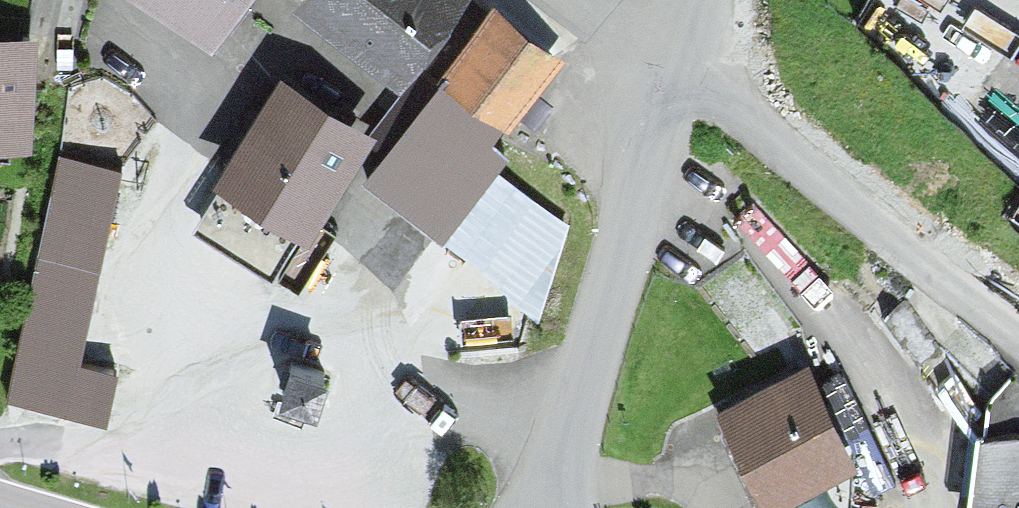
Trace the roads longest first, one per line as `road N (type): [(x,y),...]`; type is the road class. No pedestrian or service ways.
road 1 (unclassified): [(552,507),(566,431),(683,71)]
road 2 (residential): [(1018,333),(683,71)]
road 3 (residential): [(585,0),(683,71)]

